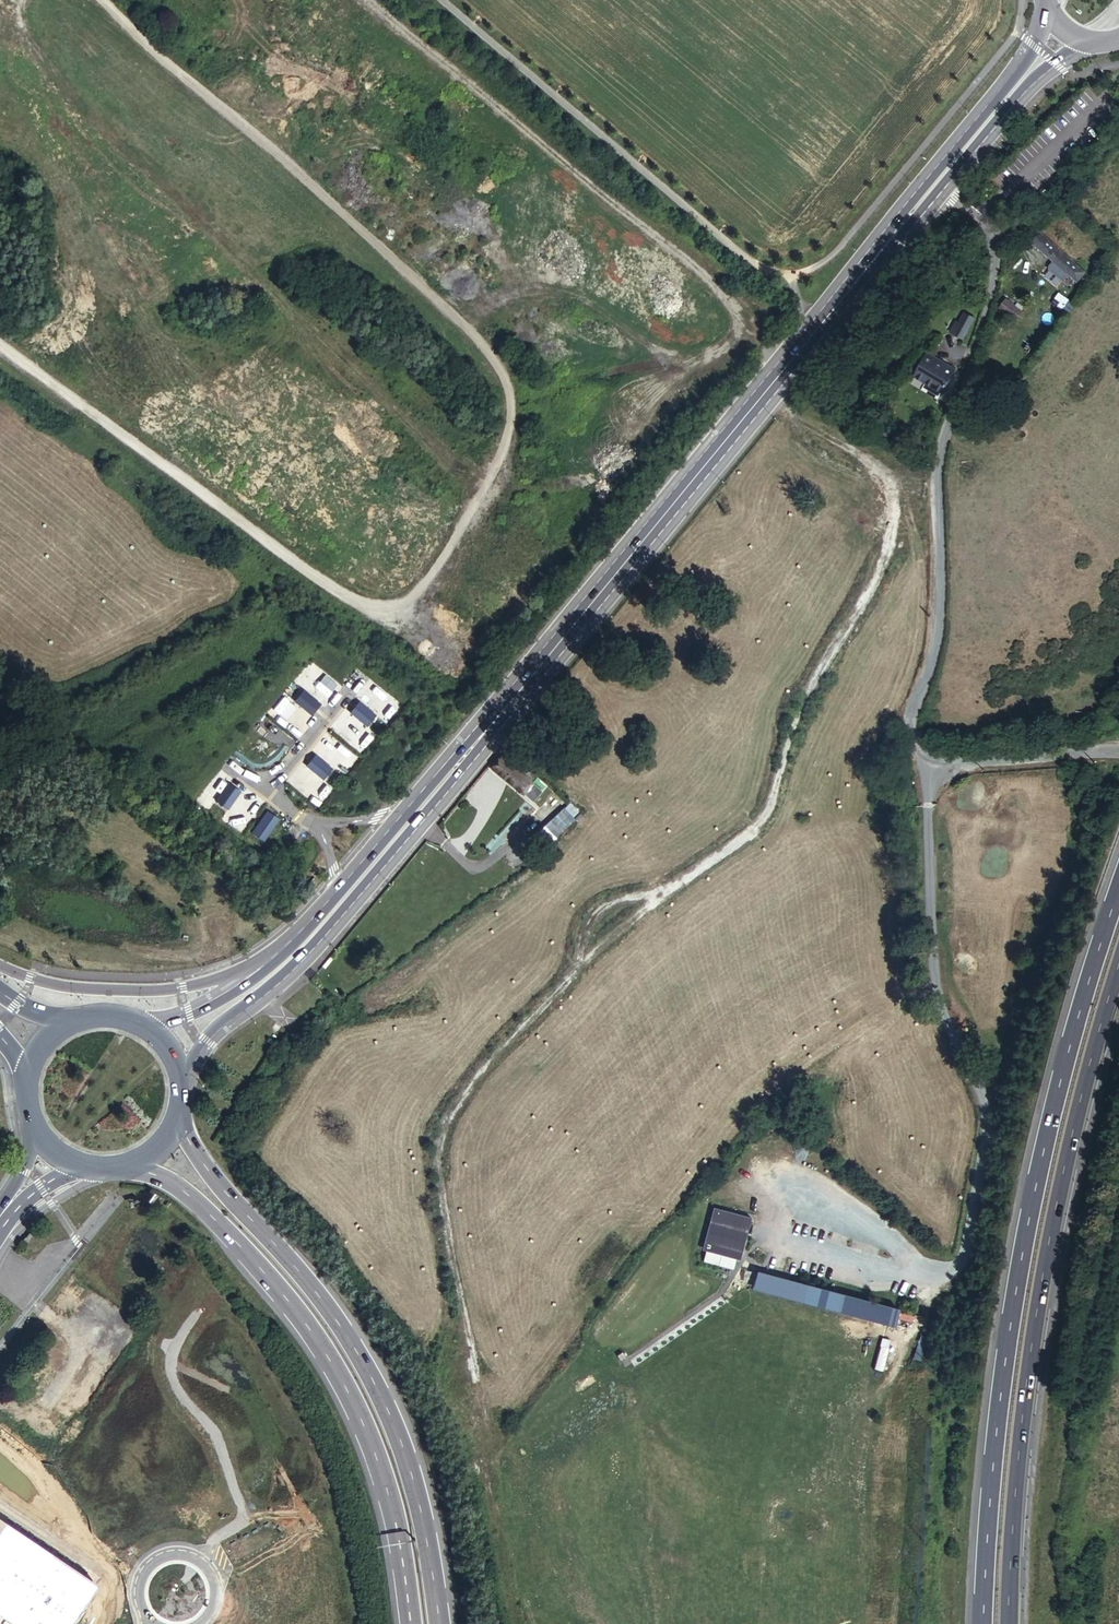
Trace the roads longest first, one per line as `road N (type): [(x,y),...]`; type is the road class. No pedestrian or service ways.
road 1 (track): [(476,1379),(440,1177),(454,1107),(624,928),(754,831),(777,789),(794,722),(880,578),(891,539),(894,493),(884,471),(764,391)]
road 2 (secondary): [(368,869),(915,207)]
road 3 (track): [(106,0),(475,332),(503,379),(511,410),(466,548),(403,630)]
road 4 (track): [(374,0),(720,284),(743,316),(733,340),(676,354),(651,346),(590,295),(544,275),(522,282),(475,332)]
road 5 (unclassified): [(1118,749),(933,761),(911,729),(938,640),(941,455),(997,249),(988,222),(943,186)]
road 6 (trunk): [(1118,893),(1058,1096),(1018,1295),(985,1623)]
road 7 (track): [(26,0),(29,38),(110,134),(491,486)]
road 8 (trunk): [(1011,1623),(1039,1308),(1076,1129),(1118,977)]
road 9 (trunk): [(440,1623),(422,1514),(371,1375),(324,1302),(171,1125)]
road 10 (trunk): [(126,1164),(198,1202),(316,1338),(385,1481),(411,1623)]
road 11 (track): [(441,648),(193,487),(0,342)]
road 12 (secondary): [(180,1093),(201,1044),(286,974),(368,869)]
road 13 (trunk): [(247,978),(95,989),(0,965)]
road 14 (secondary): [(1047,6),(1017,70),(915,207)]
road 15 (secondary): [(943,186),(1007,111),(1086,42)]
road 16 (track): [(997,249),(1118,135)]
road 17 (secondary): [(368,869),(247,978)]

